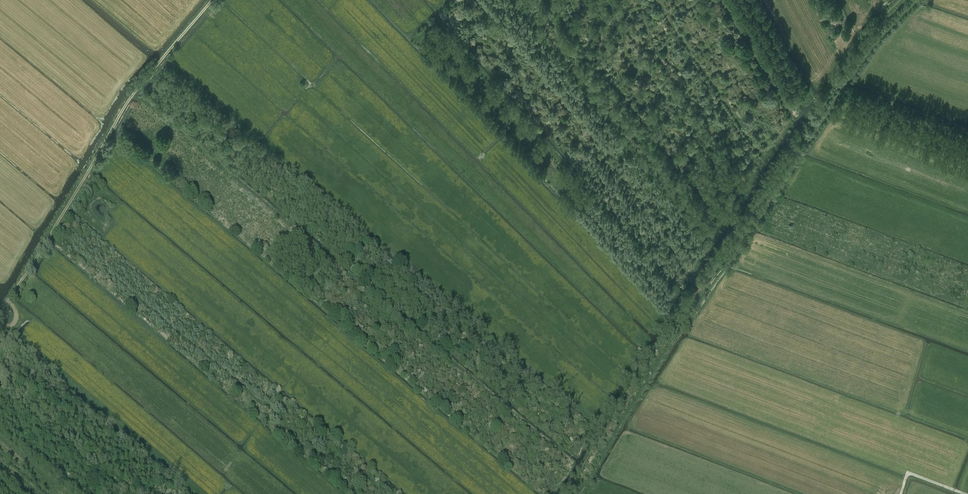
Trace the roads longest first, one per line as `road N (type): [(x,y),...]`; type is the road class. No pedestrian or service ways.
road 1 (track): [(823,120),(577,493)]
road 2 (track): [(0,318),(122,110),(213,0)]
road 3 (track): [(277,406),(260,402),(86,259),(56,225)]
road 4 (track): [(916,0),(823,120)]

